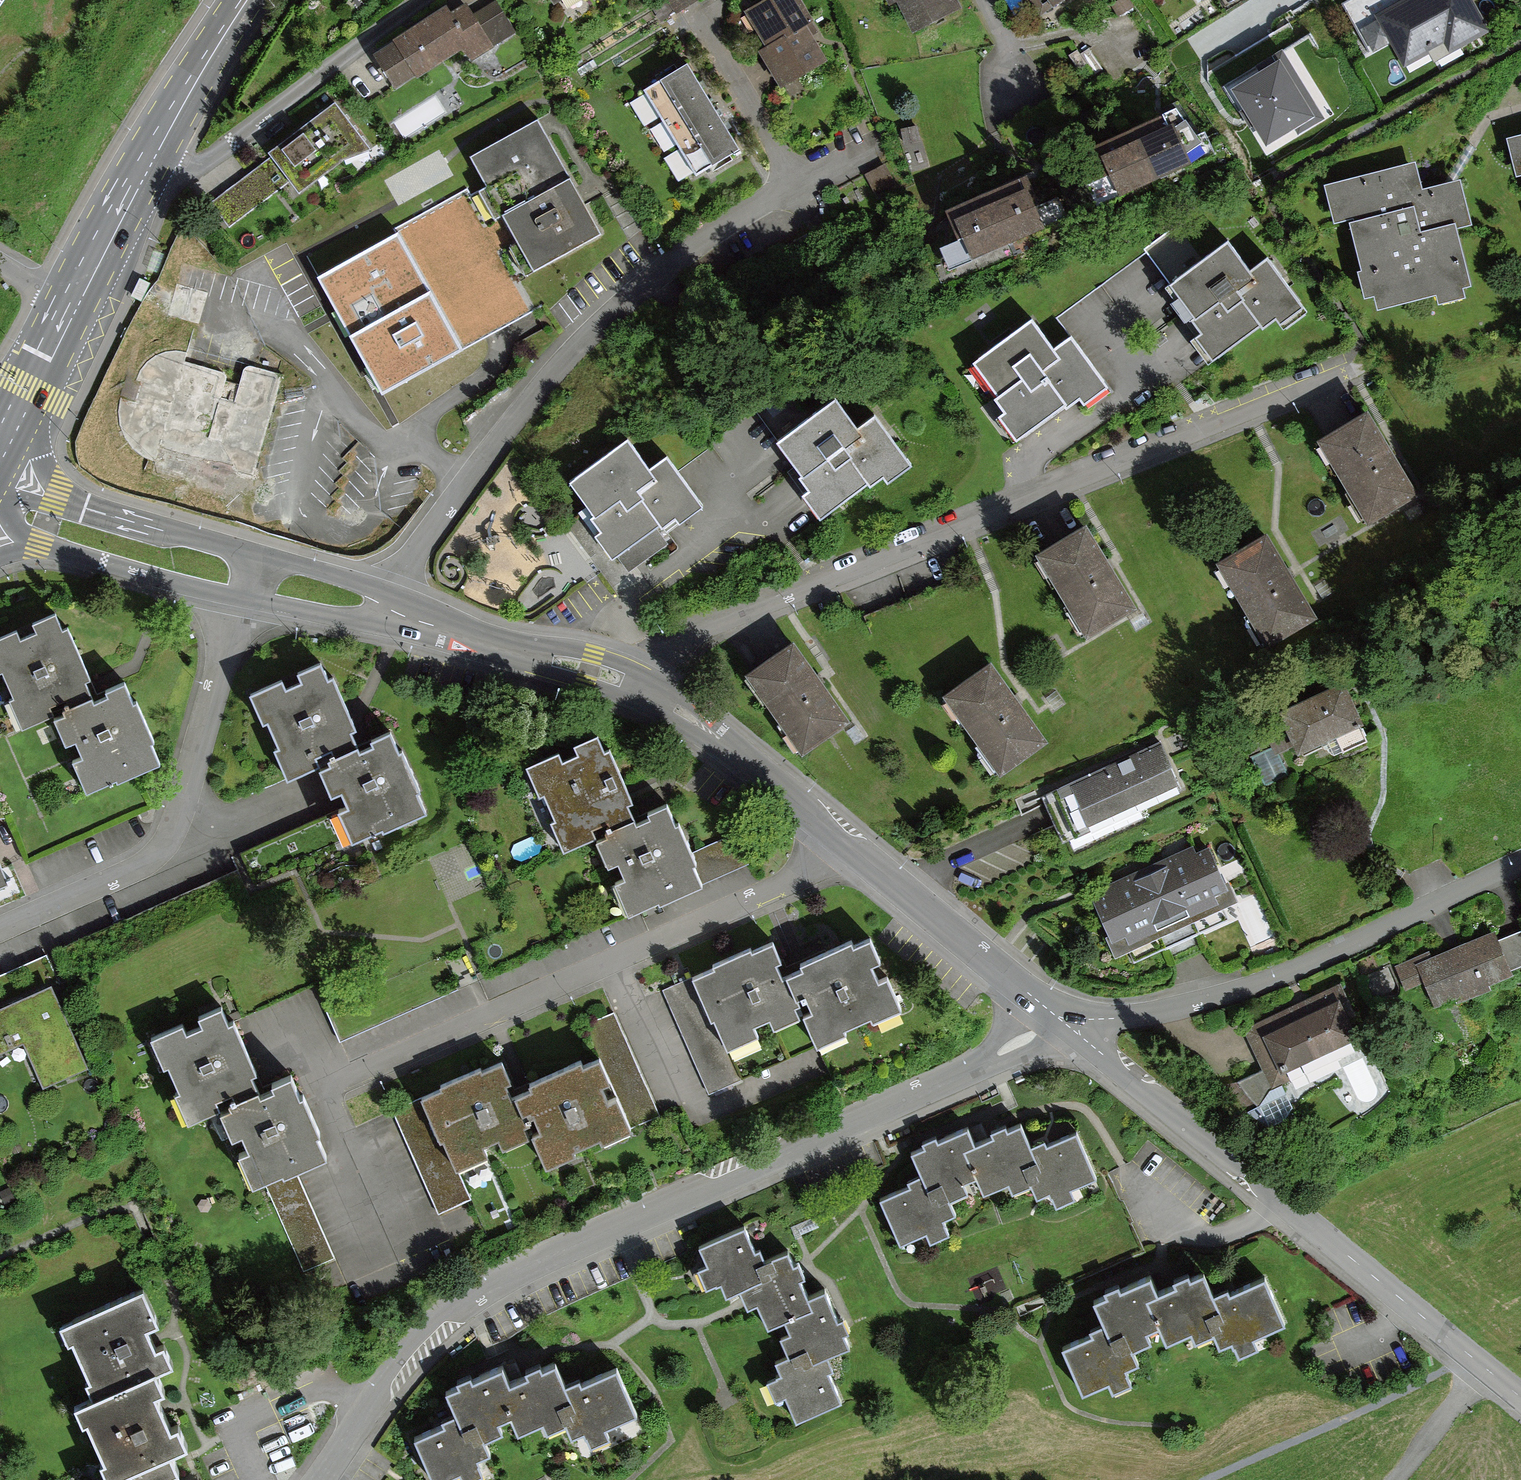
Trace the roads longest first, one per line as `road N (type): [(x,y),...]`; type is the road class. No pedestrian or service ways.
road 1 (residential): [(1050,1010),(1019,1044),(486,1280),(403,1351),(316,1479)]
road 2 (residential): [(645,689),(693,634),(1353,369)]
road 3 (residential): [(389,608),(395,577),(469,469),(548,375),(635,290),(795,179),(874,142)]
road 4 (residential): [(1073,1030),(1520,1395)]
road 5 (residential): [(323,1079),(803,877),(840,840)]
road 6 (residential): [(1073,1030),(1082,1021),(1228,991),(1341,949),(1520,863)]
road 7 (residential): [(0,929),(141,865),(177,826),(244,606)]
road 8 (residential): [(389,608),(364,588),(57,498),(0,470)]
road 9 (residential): [(146,163),(199,166),(421,0)]
road 10 (residential): [(840,840),(1050,1010)]
road 11 (residential): [(645,689),(713,733),(840,840)]
road 12 (residential): [(39,549),(244,606)]
road 13 (primary): [(246,0),(146,163)]
road 14 (primary): [(72,302),(0,448)]
road 15 (primary): [(146,163),(72,302)]
road 16 (residential): [(244,606),(334,621),(389,608)]
road 17 (residential): [(645,689),(630,667),(572,649),(520,651)]
road 18 (residential): [(389,608),(520,651)]
road 19 (residential): [(520,651),(547,671),(619,695),(645,689)]

